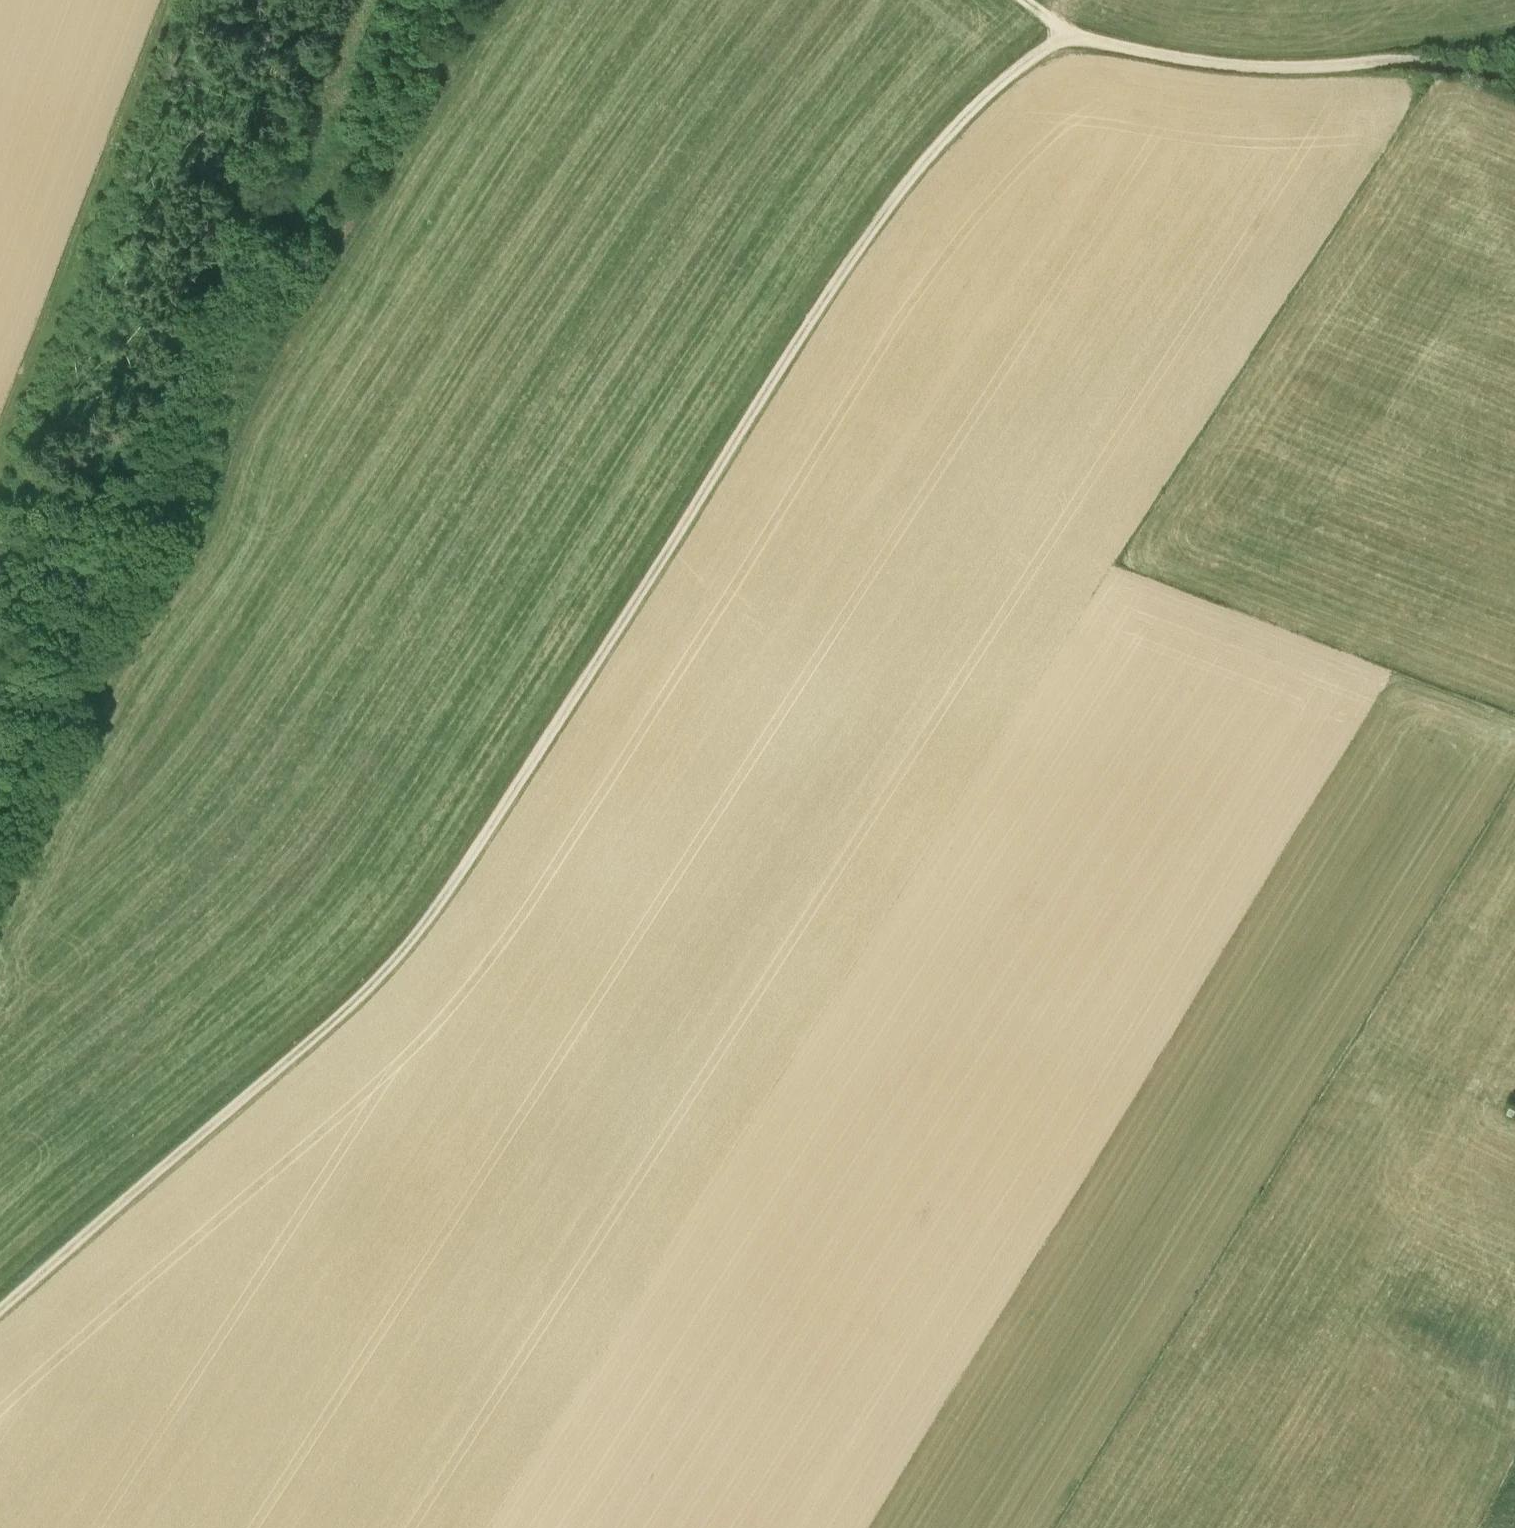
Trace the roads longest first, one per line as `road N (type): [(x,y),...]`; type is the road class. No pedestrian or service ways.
road 1 (track): [(0,1310),(395,960),(899,189),(967,111),(1068,30)]
road 2 (track): [(1068,30),(1219,64),(1419,60),(1514,77)]

